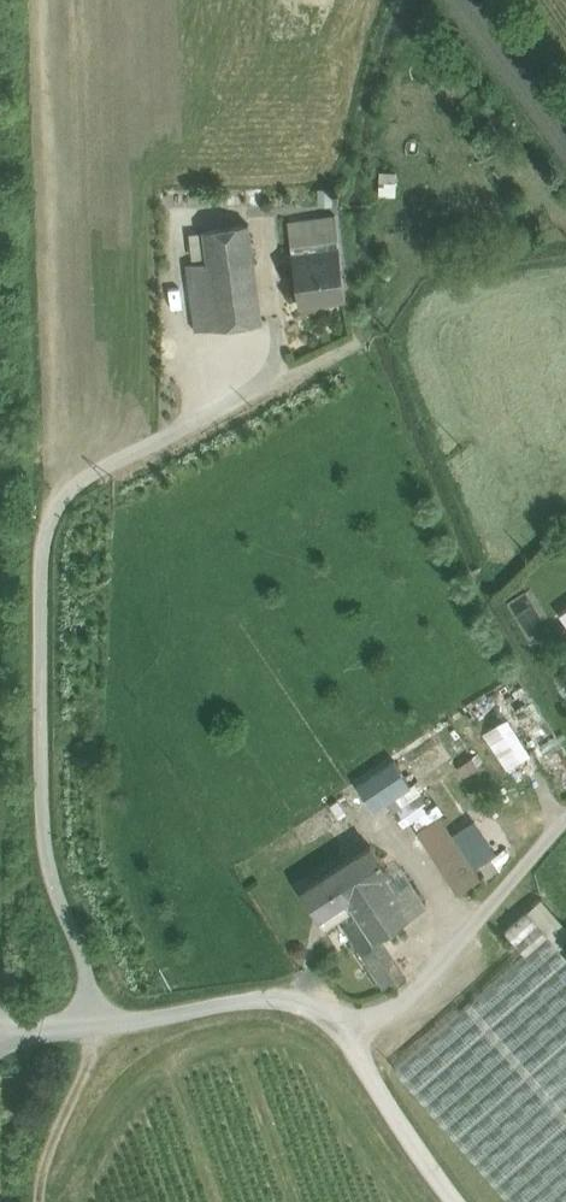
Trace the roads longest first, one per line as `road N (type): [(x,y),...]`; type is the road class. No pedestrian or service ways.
road 1 (track): [(353,345),(93,477),(60,500),(44,535),(44,843),(84,966),(90,1025)]
road 2 (track): [(458,1201),(402,1130),(343,1029),(311,1009),(272,1000),(0,1031)]
road 3 (track): [(343,1029),(389,1016),(565,820)]
road 4 (track): [(39,1201),(93,1048),(90,1025)]

